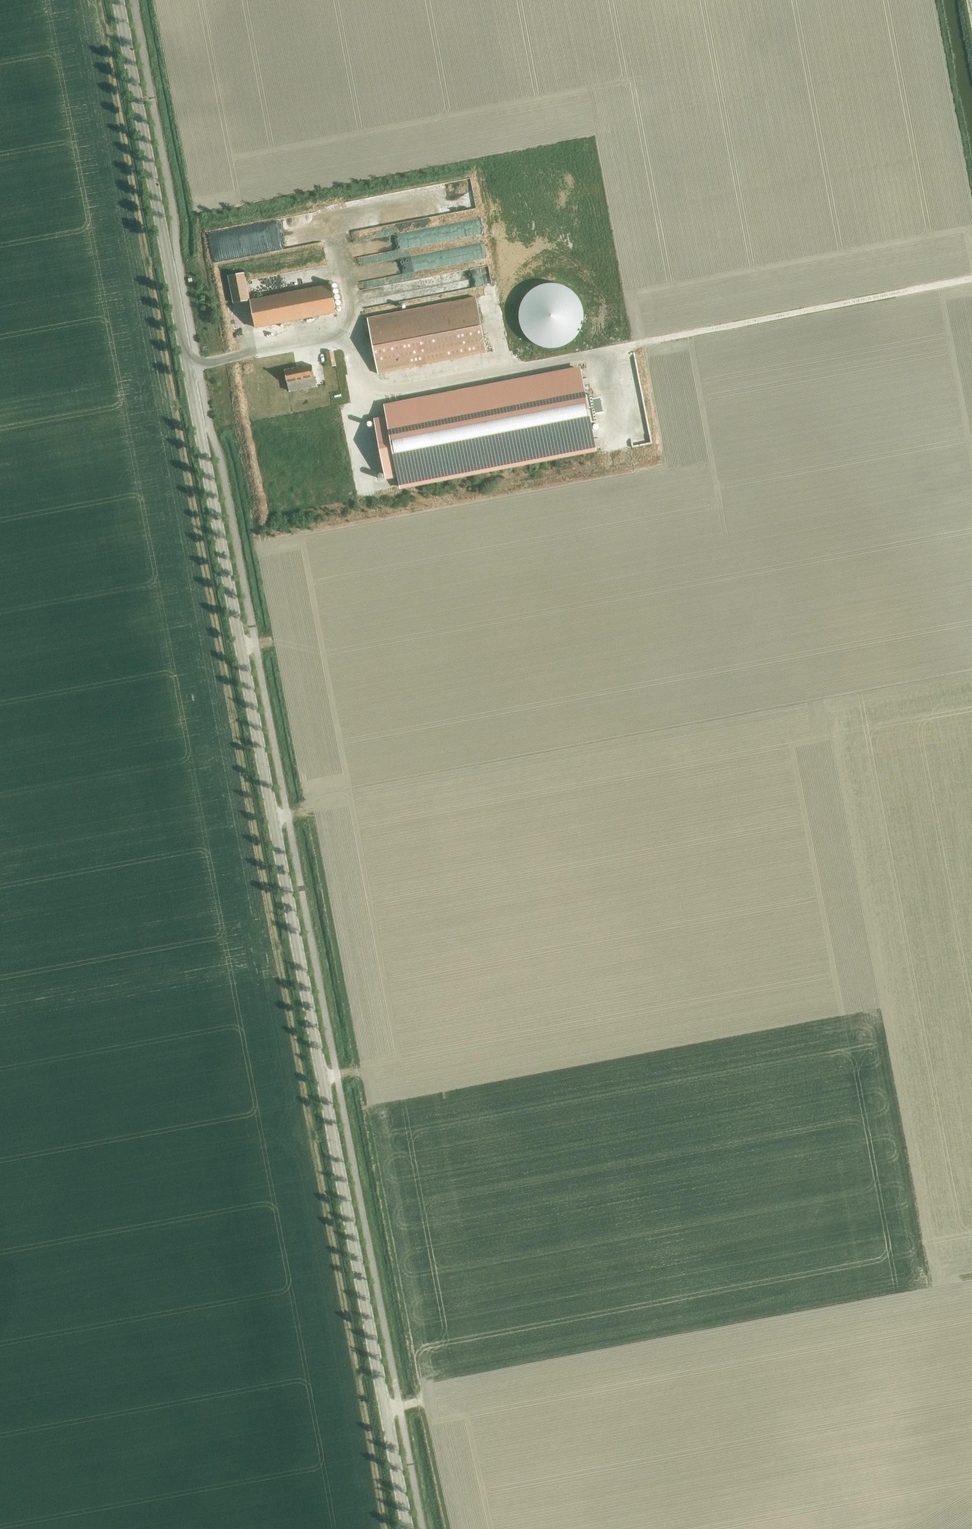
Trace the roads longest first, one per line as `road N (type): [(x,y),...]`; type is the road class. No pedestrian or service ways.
road 1 (secondary): [(411,1528),(118,0)]
road 2 (track): [(346,322),(355,306),(485,282),(507,371),(971,281)]

